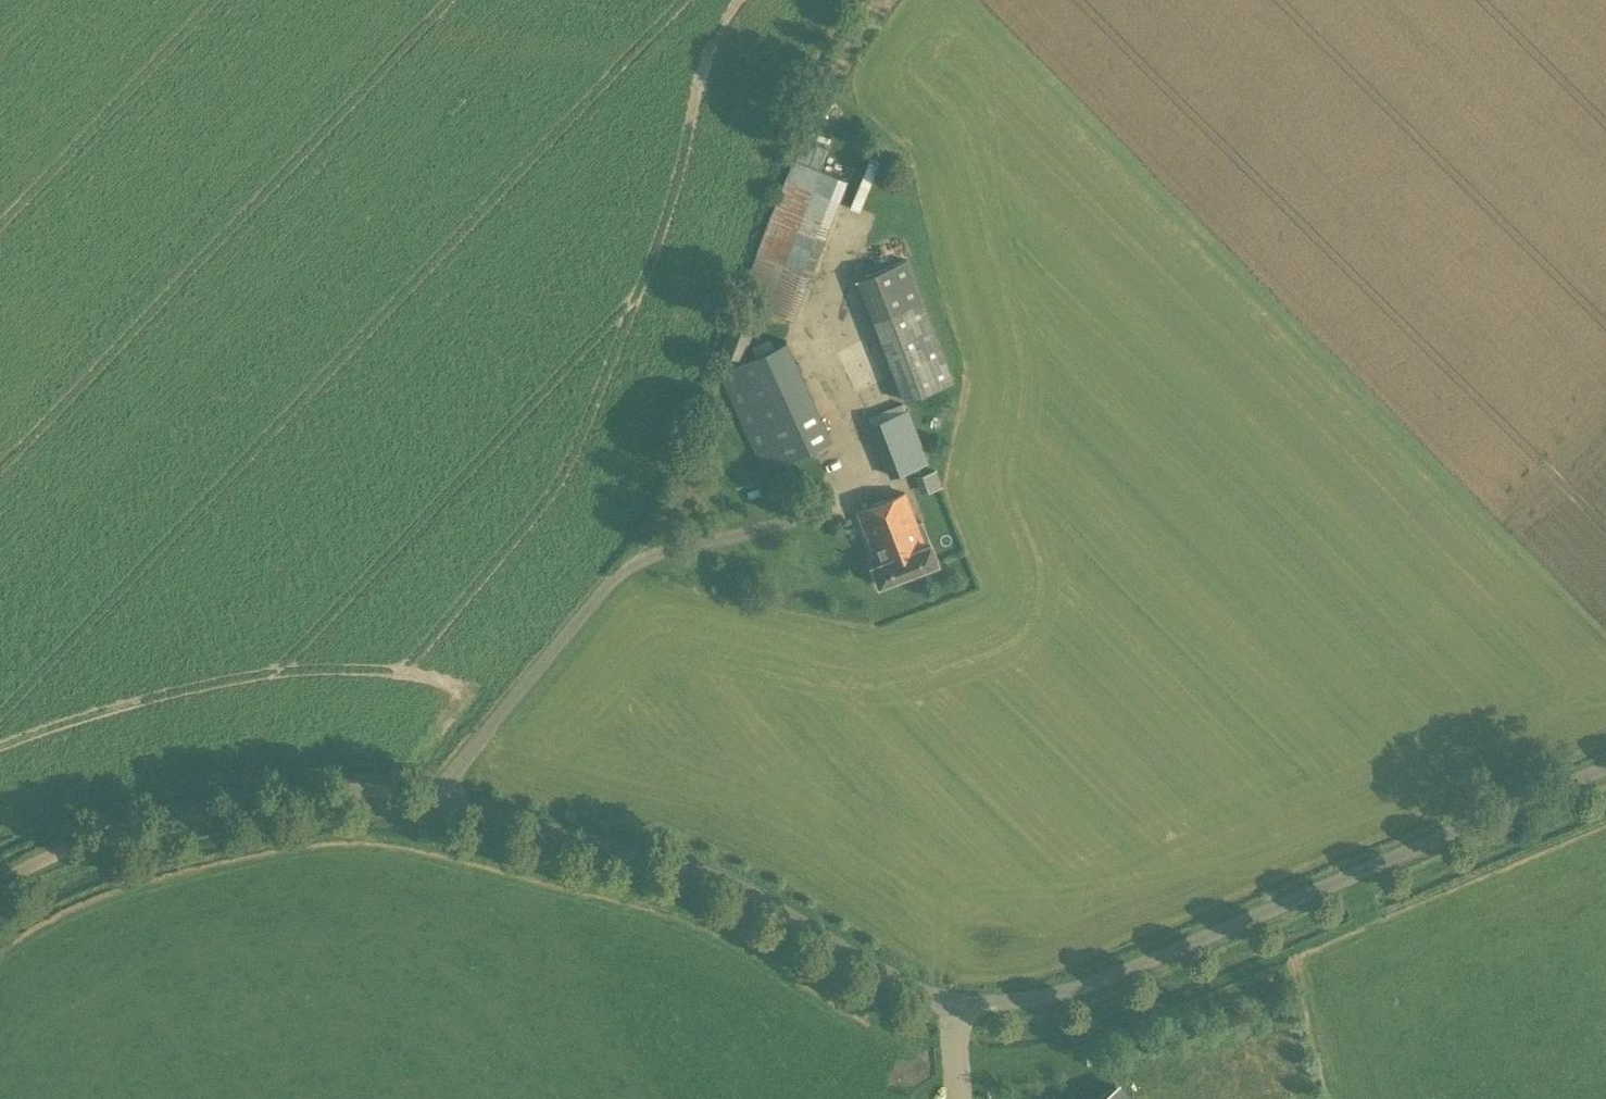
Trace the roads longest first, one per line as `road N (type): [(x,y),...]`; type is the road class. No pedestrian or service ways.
road 1 (unclassified): [(0,902),(177,818),(300,797),(434,800),(509,813),(714,878),(936,997),(983,1001),(1113,974),(1605,765)]

